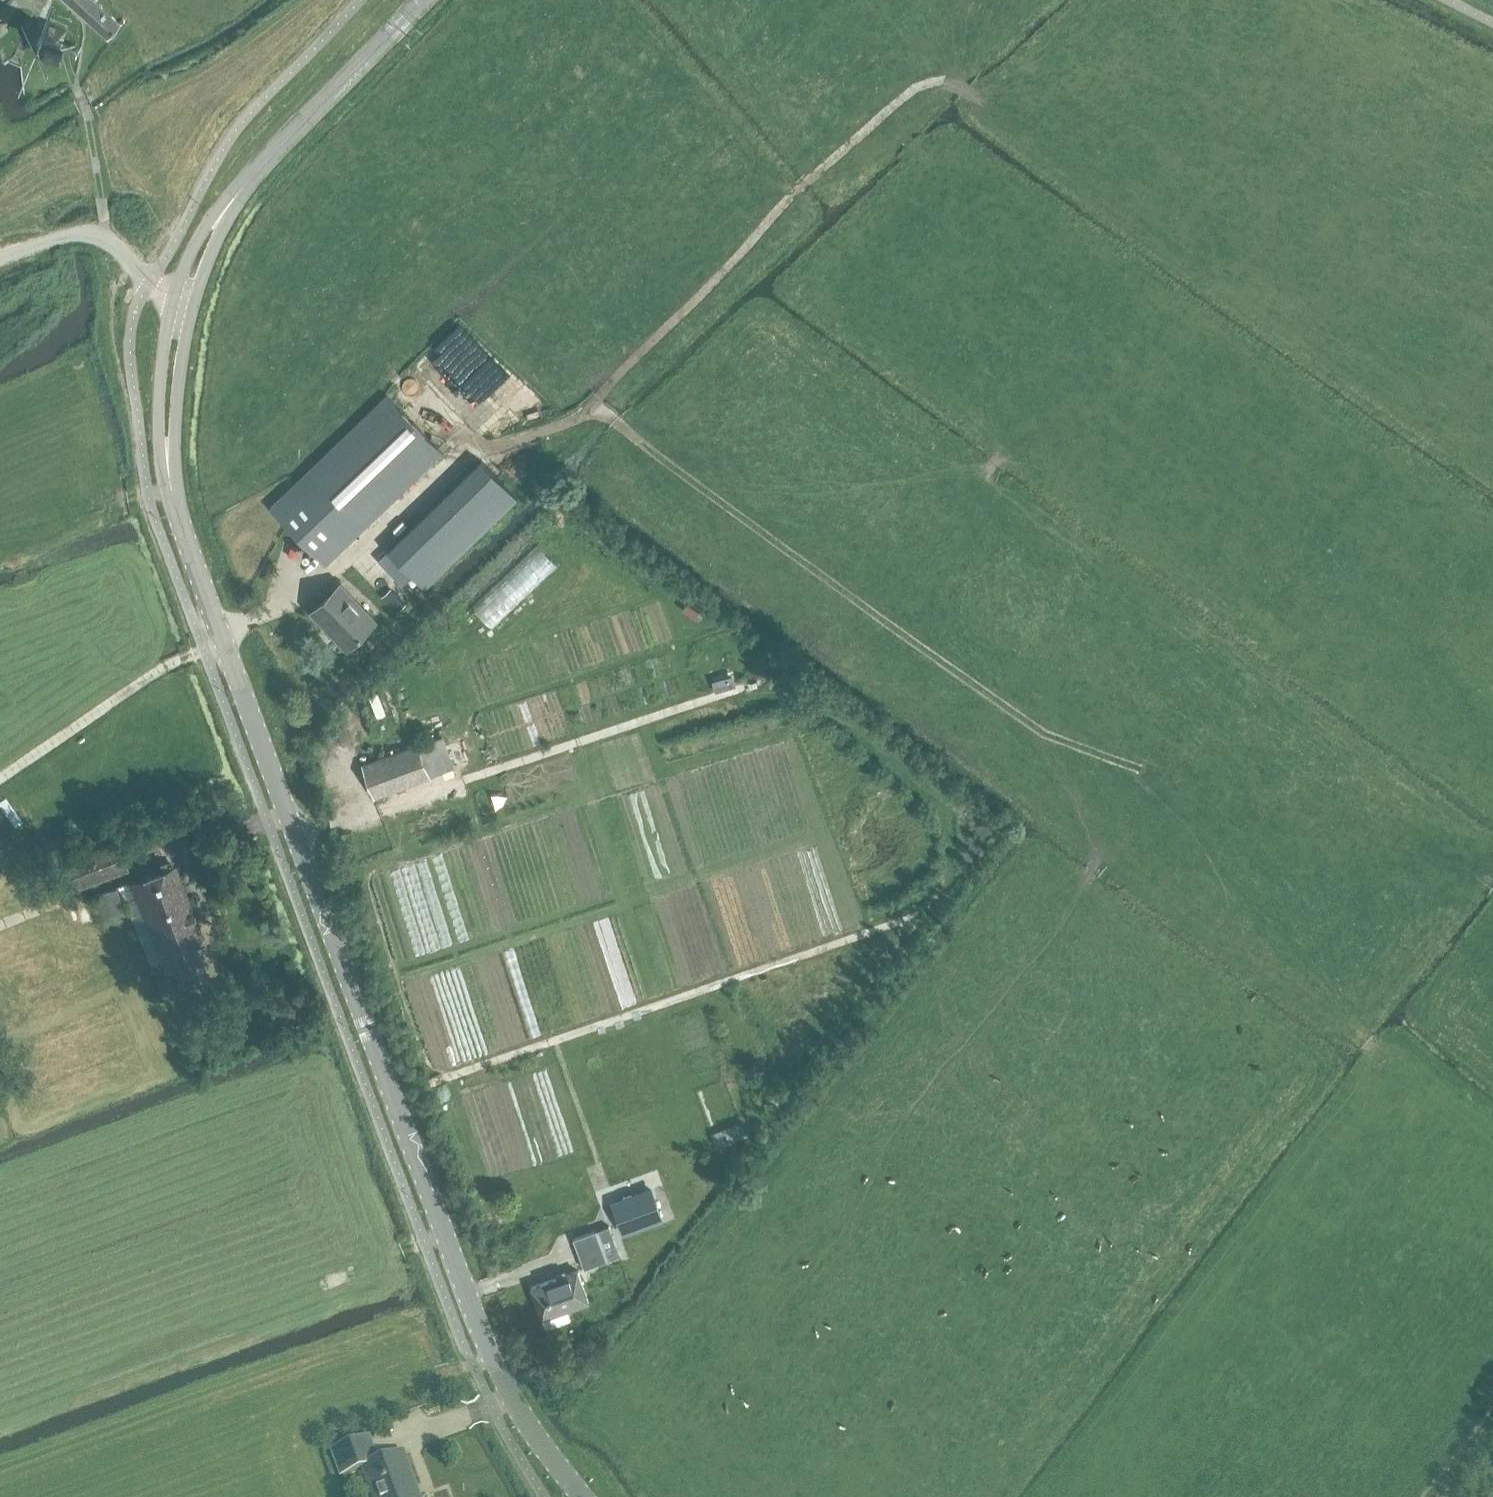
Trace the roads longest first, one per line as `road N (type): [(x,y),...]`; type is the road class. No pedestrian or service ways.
road 1 (track): [(1492,880),(1472,863),(1146,774),(1048,735),(598,410),(484,450),(370,551)]
road 2 (tertiary): [(580,1496),(531,1433),(494,1360),(170,479)]
road 3 (track): [(297,829),(780,683)]
road 4 (track): [(454,1076),(902,922)]
road 5 (tertiary): [(238,193),(426,0)]
road 6 (track): [(227,647),(165,671),(0,780)]
road 7 (unclassified): [(0,259),(57,237),(104,233),(174,301)]
road 8 (tertiary): [(174,301),(160,397),(170,479)]
road 9 (tertiary): [(170,479),(194,308)]
road 10 (track): [(556,1040),(601,1190)]
road 11 (track): [(119,99),(151,161),(174,242)]
road 12 (tertiary): [(238,193),(207,223),(174,301)]
road 13 (tertiary): [(194,308),(238,193)]

